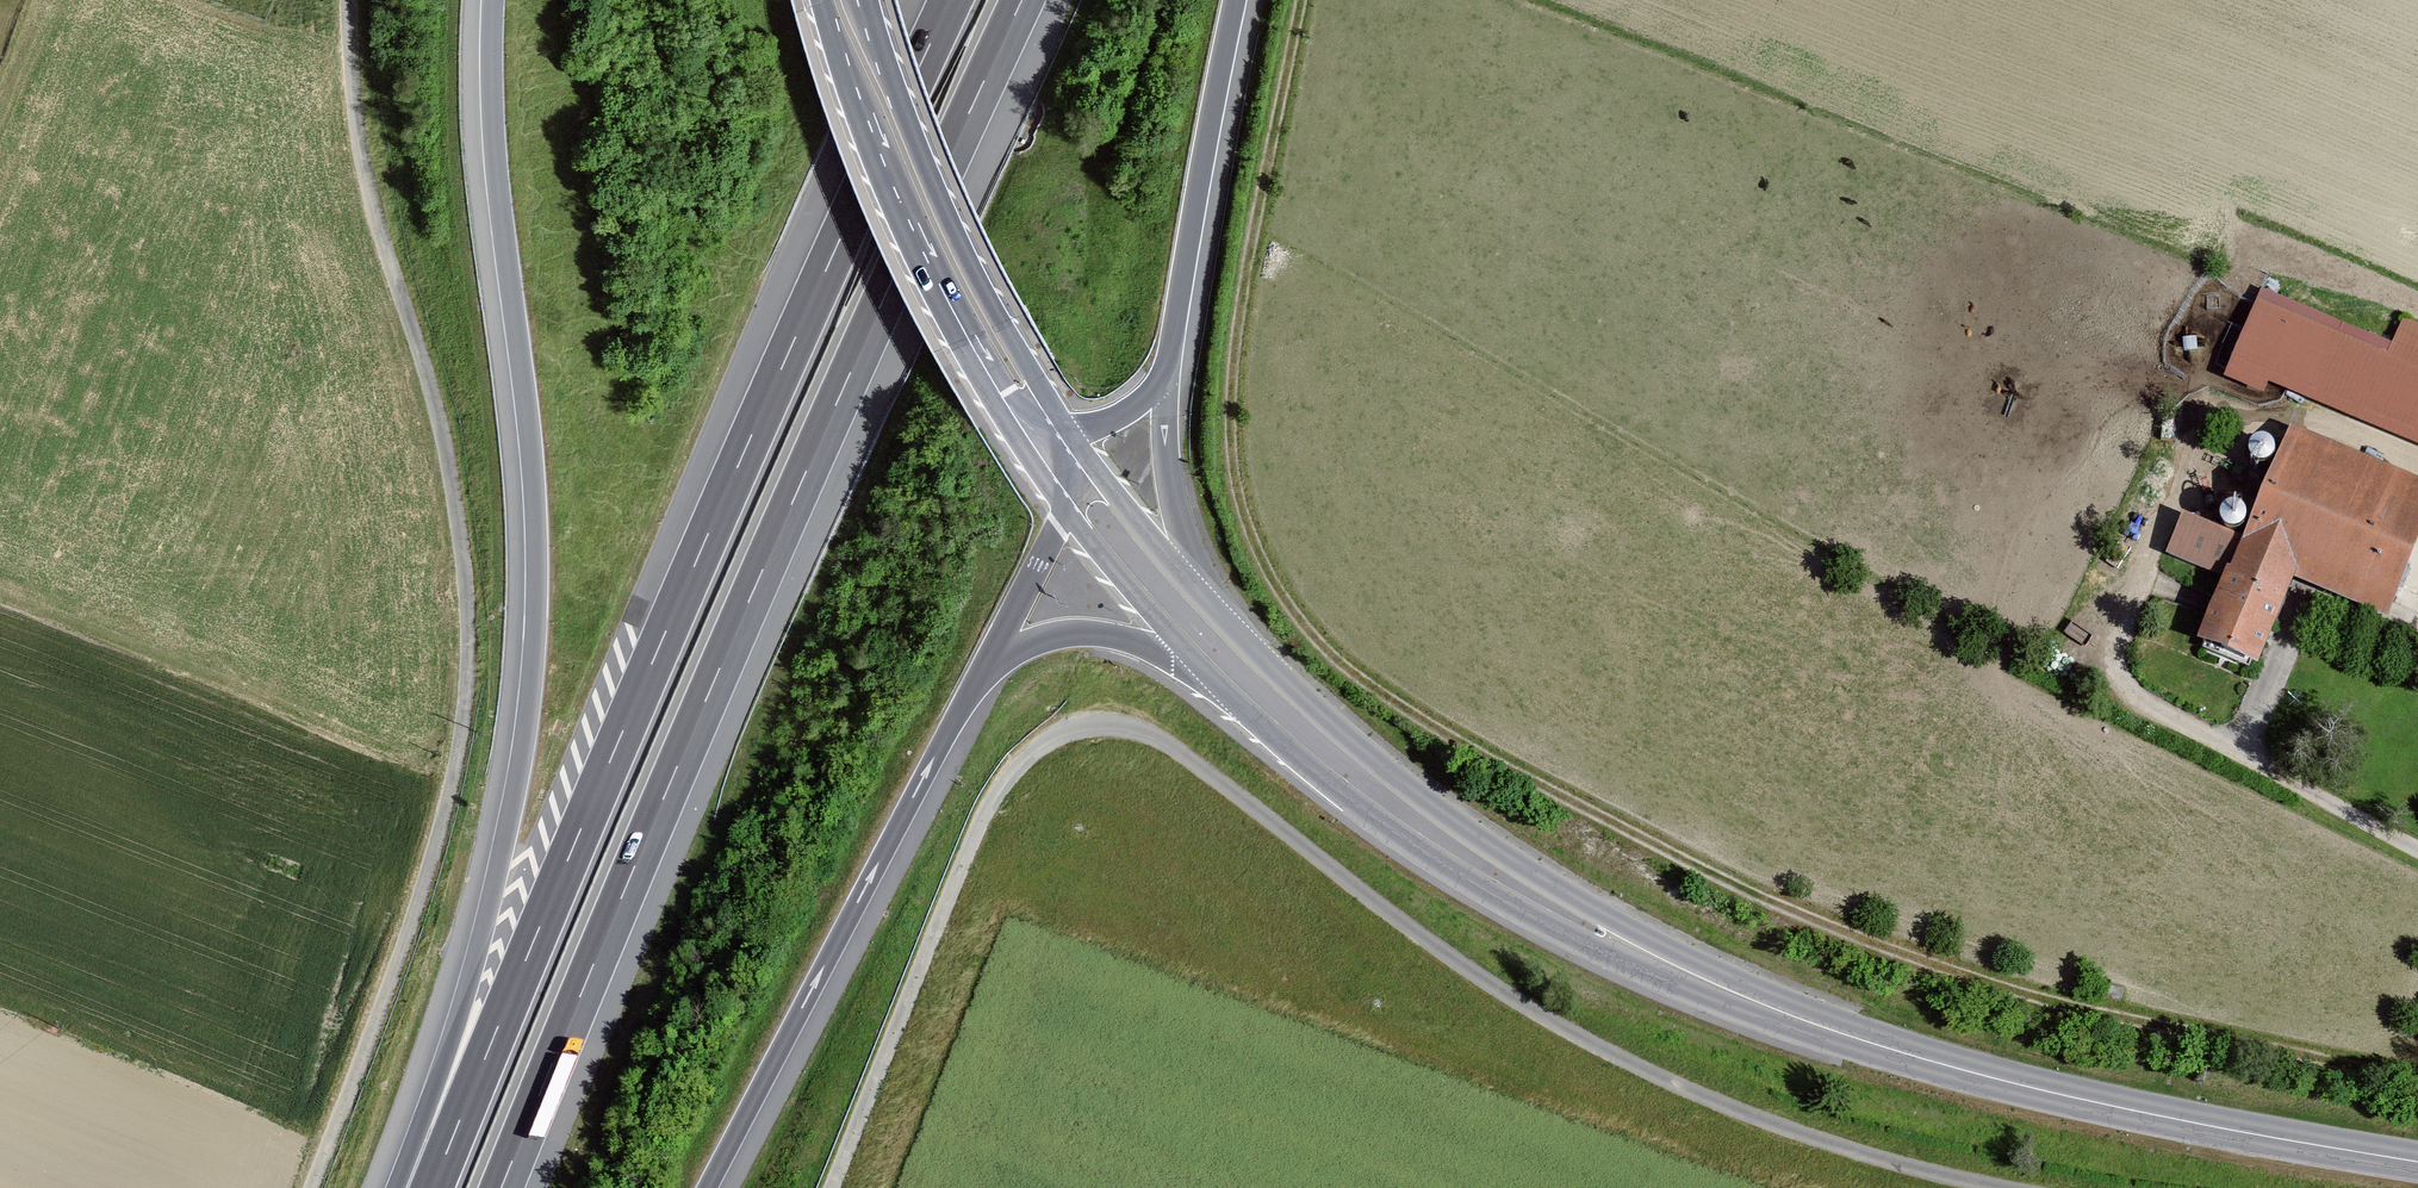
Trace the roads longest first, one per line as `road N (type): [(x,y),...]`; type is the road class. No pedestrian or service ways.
road 1 (track): [(2417,1082),(2090,1012),(1897,952),(1723,880),(1421,724),(1298,628),(1256,560),(1226,435),(1231,324),(1297,0)]
road 2 (motorway): [(501,1187),(758,581),(1022,0)]
road 3 (motorway): [(951,0),(698,556),(432,1187)]
road 4 (track): [(311,1187),(439,838),(458,760),(469,642),(448,460),(364,165),(349,0)]
road 5 (motorway): [(494,0),(498,183),(534,479),(533,665),(482,936),(405,1187)]
road 6 (secondary): [(2417,1162),(1982,1075),(1819,1025),(1622,943)]
road 7 (track): [(2417,852),(2142,705),(2118,676),(2115,632),(2215,405)]
road 8 (motorway): [(707,1187),(984,668)]
road 9 (secondary): [(1622,943),(1351,739),(1198,593)]
road 10 (secondary): [(1192,659),(1323,780),(1405,840),(1536,918),(1622,943)]
road 11 (secondary): [(1069,427),(1004,322),(933,179),(871,0)]
road 12 (secondary): [(818,0),(888,204),(989,401)]
road 13 (motorway): [(1164,375),(1235,0)]
road 14 (motorway): [(1198,593),(1172,489),(1164,375)]
road 15 (motorway): [(984,668),(1023,646),(1077,632),(1192,659)]
road 16 (track): [(2417,461),(2293,410),(2215,405)]
road 17 (secondary): [(1065,513),(1192,659)]
road 18 (secondary): [(1198,593),(1079,443)]
road 19 (motorway): [(984,668),(1065,513)]
road 20 (track): [(2245,762),(2303,618)]
road 21 (secondary): [(989,401),(1065,513)]

